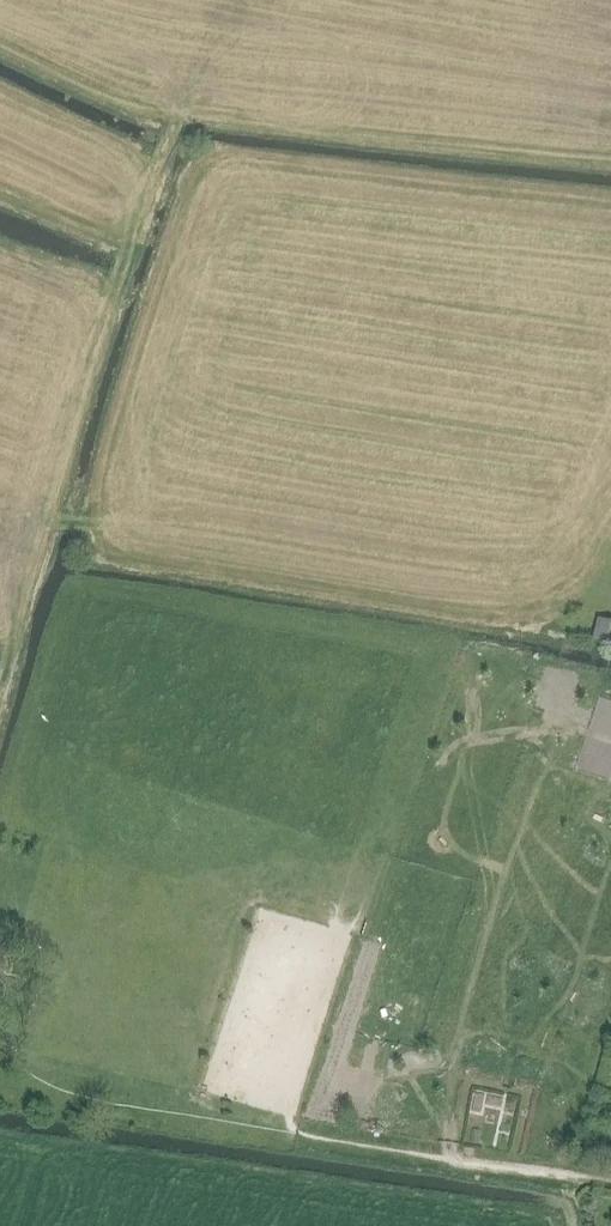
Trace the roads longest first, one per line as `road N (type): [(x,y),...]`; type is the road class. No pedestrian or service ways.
road 1 (track): [(610,1183),(301,1134)]

